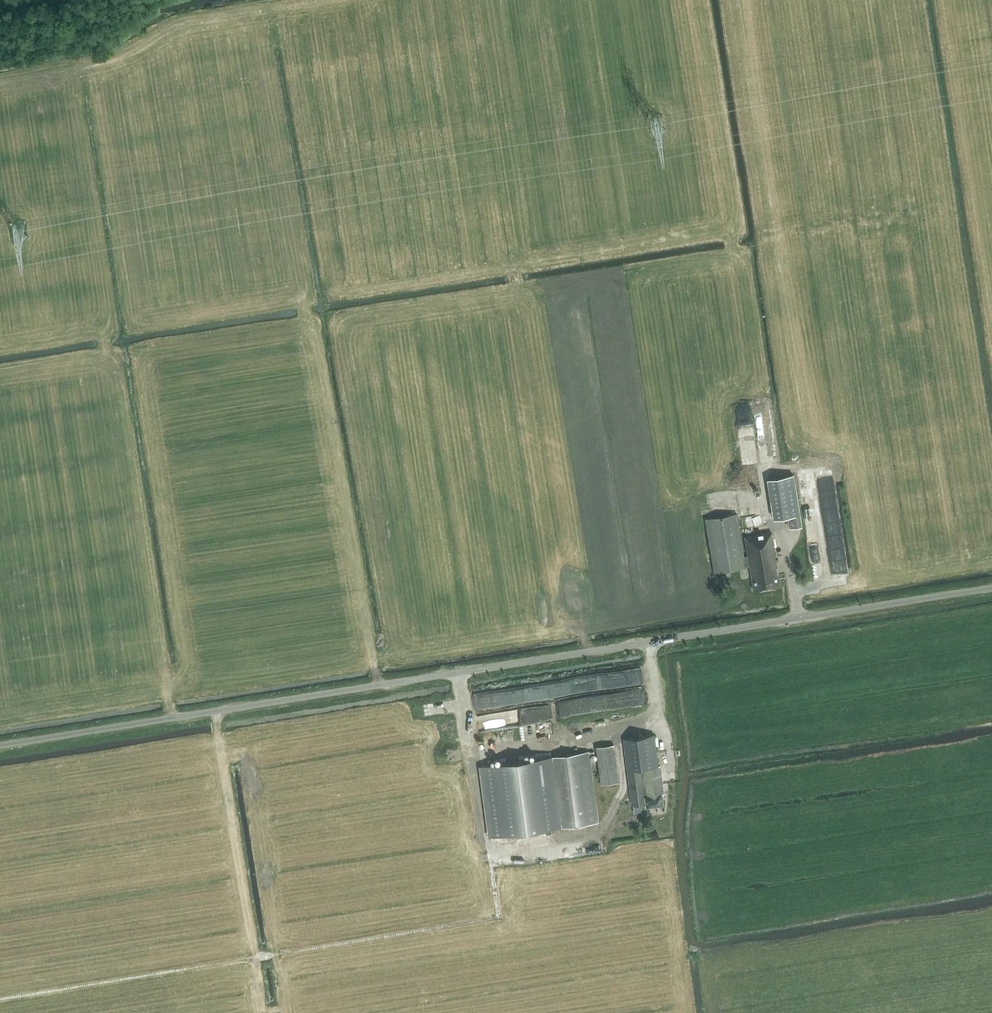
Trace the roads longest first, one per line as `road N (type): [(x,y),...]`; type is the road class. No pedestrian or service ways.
road 1 (unclassified): [(0,745),(991,587)]

